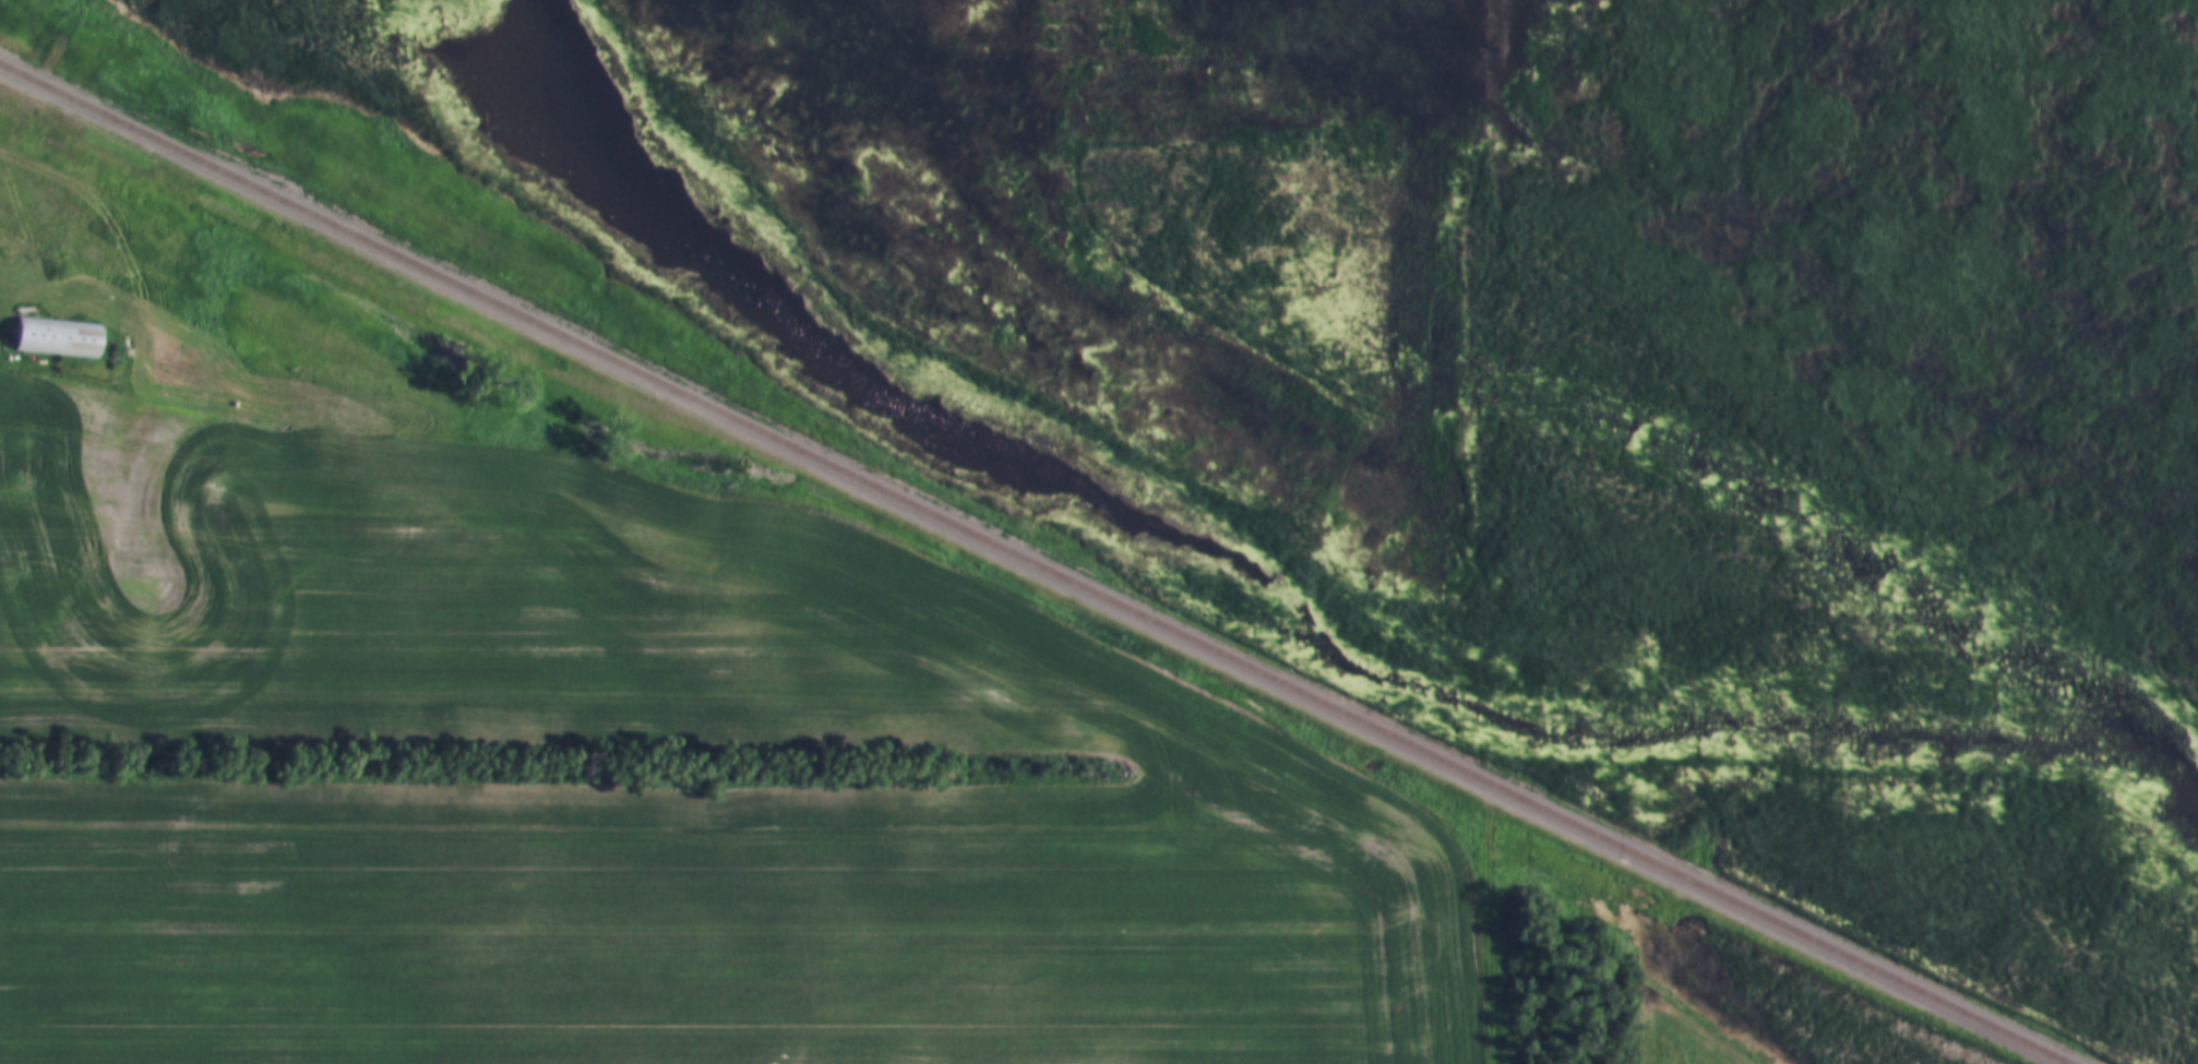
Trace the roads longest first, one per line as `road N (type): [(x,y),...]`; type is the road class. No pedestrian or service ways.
road 1 (track): [(1493,830),(1499,1063)]

